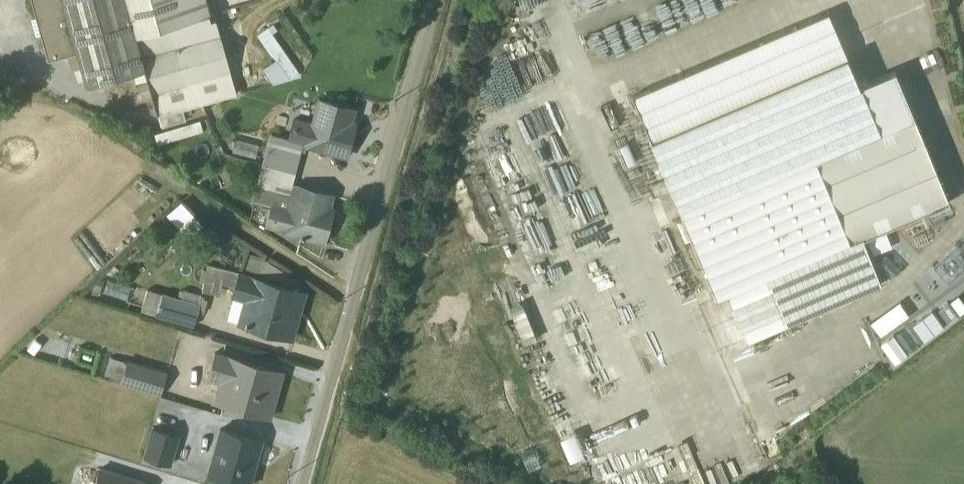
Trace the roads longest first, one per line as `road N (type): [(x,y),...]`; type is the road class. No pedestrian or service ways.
road 1 (residential): [(434,0),(300,483)]
road 2 (track): [(353,297),(212,209)]

